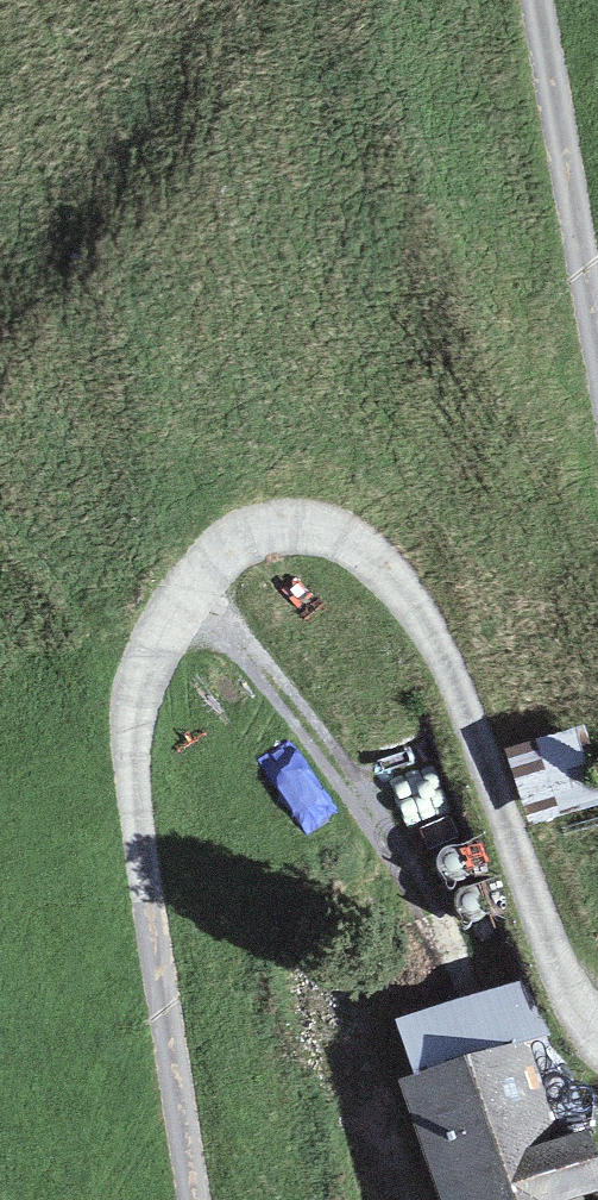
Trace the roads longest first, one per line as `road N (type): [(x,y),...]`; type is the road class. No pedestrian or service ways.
road 1 (unclassified): [(195,1199),(151,899),(136,710),(147,660),(178,600),(209,561),(243,538),(284,525),(324,528),(360,543),(409,590),(597,1032)]
road 2 (unclassified): [(597,337),(544,0)]

